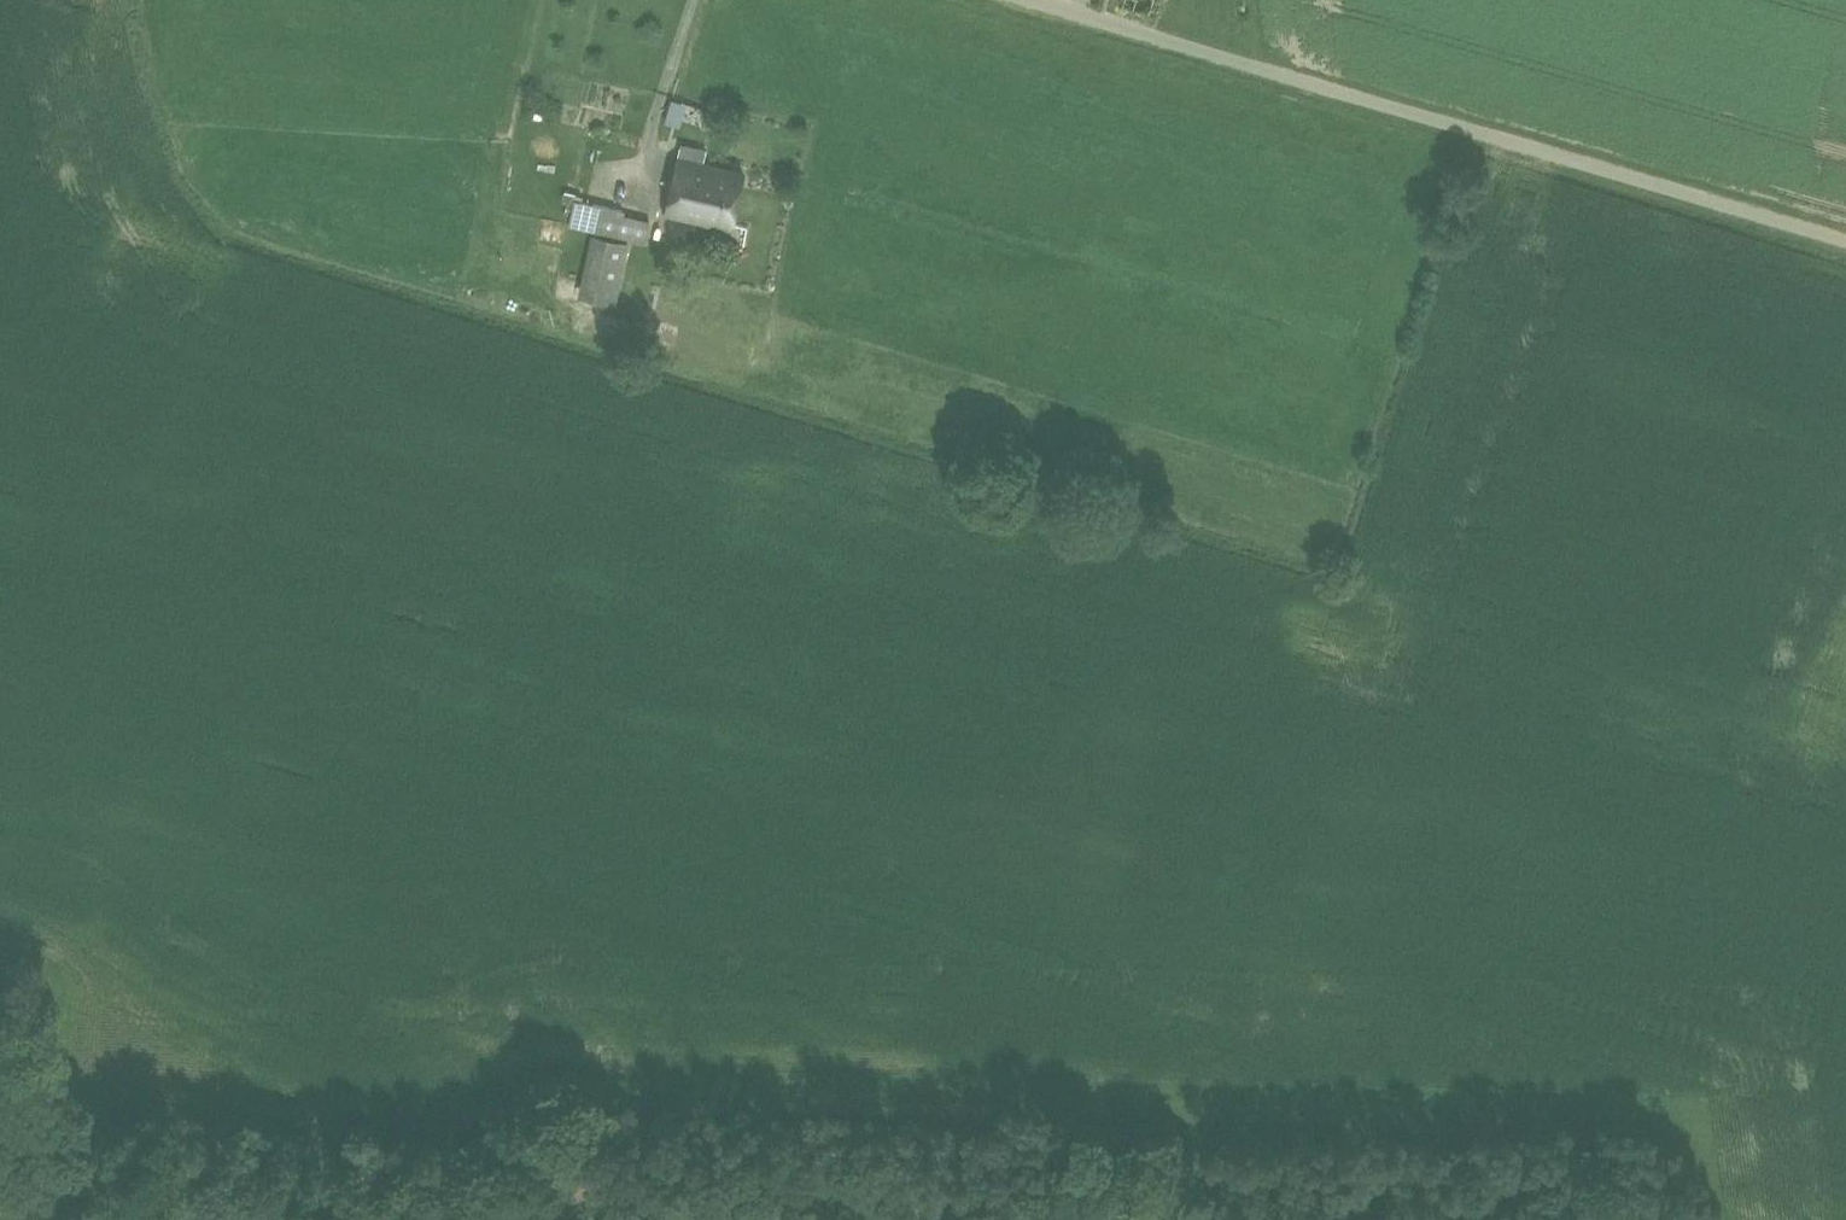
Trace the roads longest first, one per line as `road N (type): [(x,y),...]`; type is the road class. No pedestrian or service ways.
road 1 (unclassified): [(1845,243),(1027,0)]

